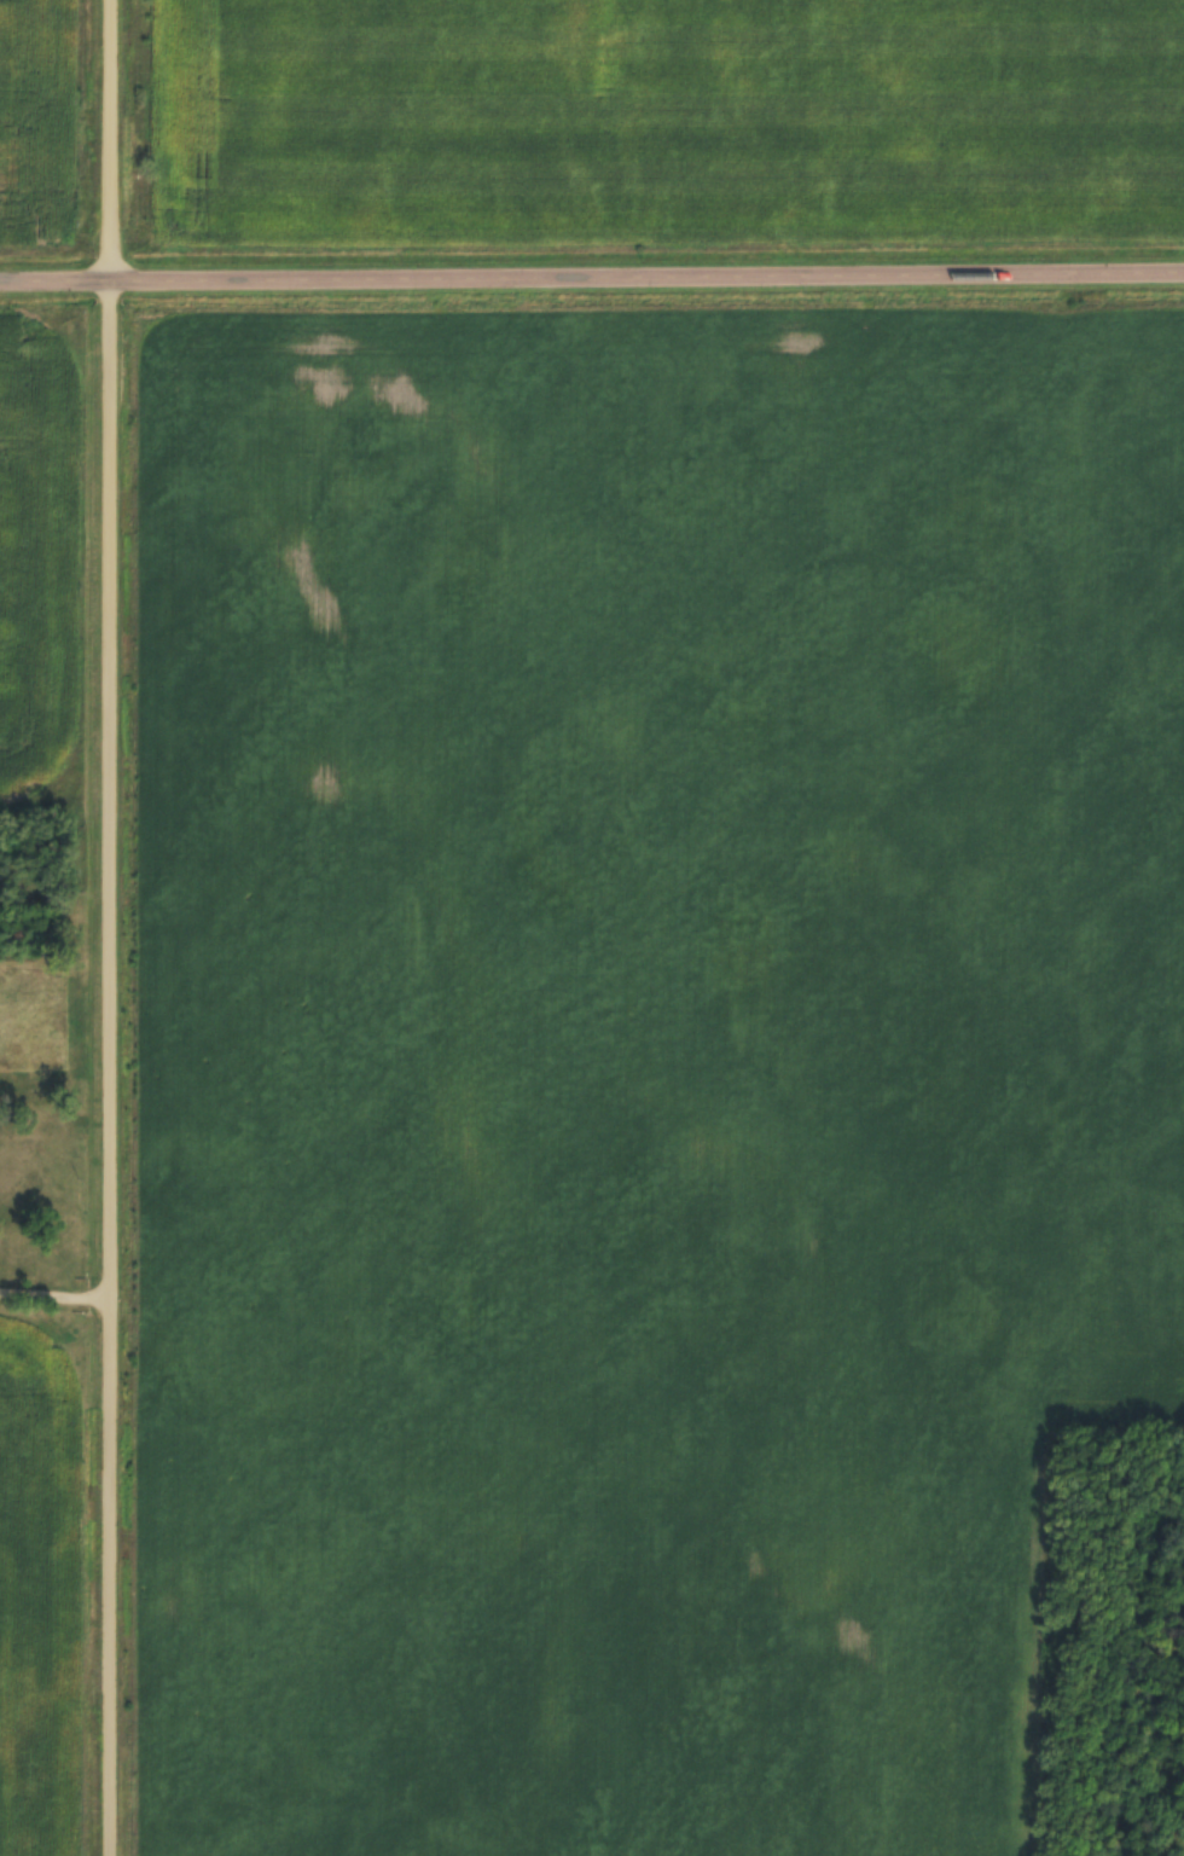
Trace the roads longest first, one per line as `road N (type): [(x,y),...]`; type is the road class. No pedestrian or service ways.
road 1 (residential): [(108,1855),(110,0)]
road 2 (secondary): [(1183,274),(0,282)]

